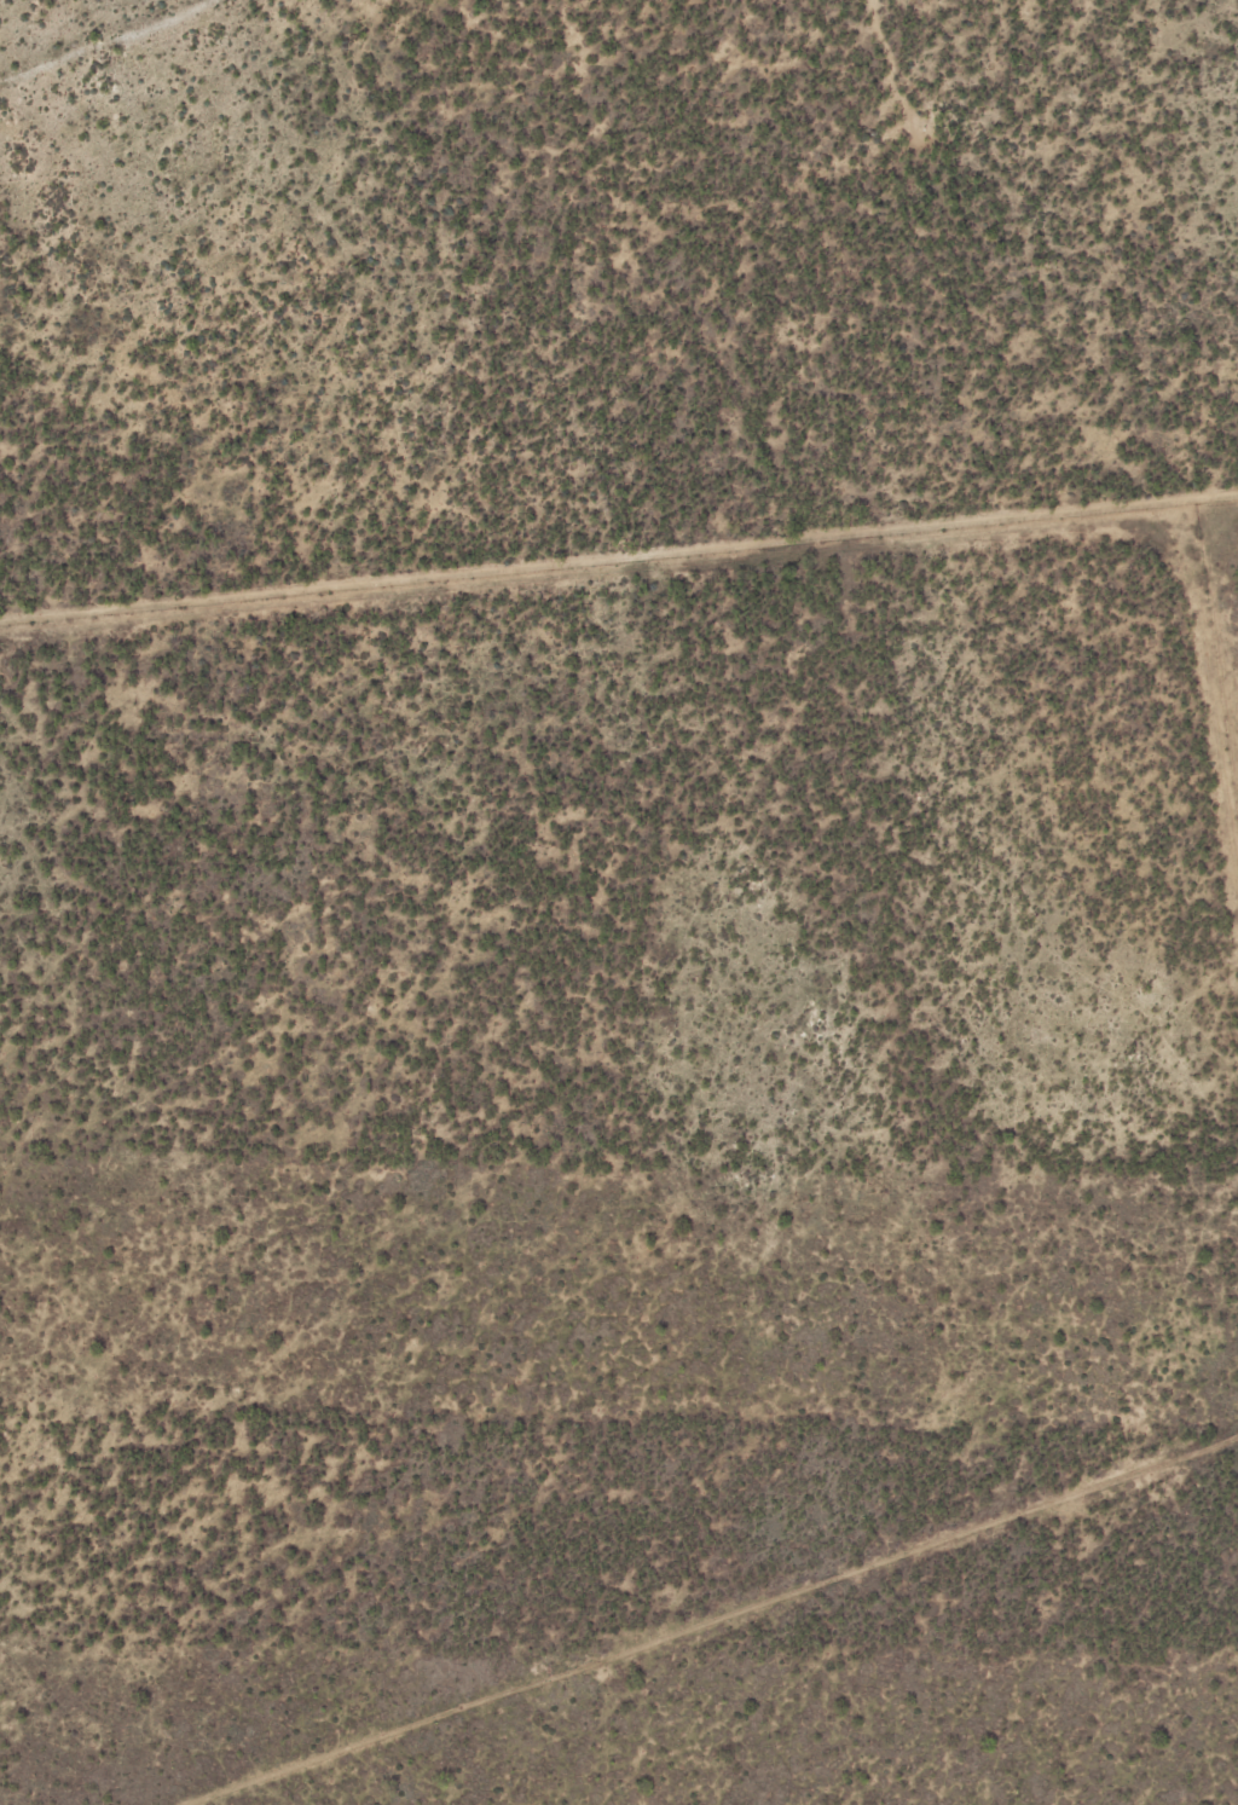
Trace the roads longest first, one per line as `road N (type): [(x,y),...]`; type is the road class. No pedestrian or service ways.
road 1 (residential): [(217,0),(0,92)]
road 2 (track): [(875,0),(872,12),(908,123)]

